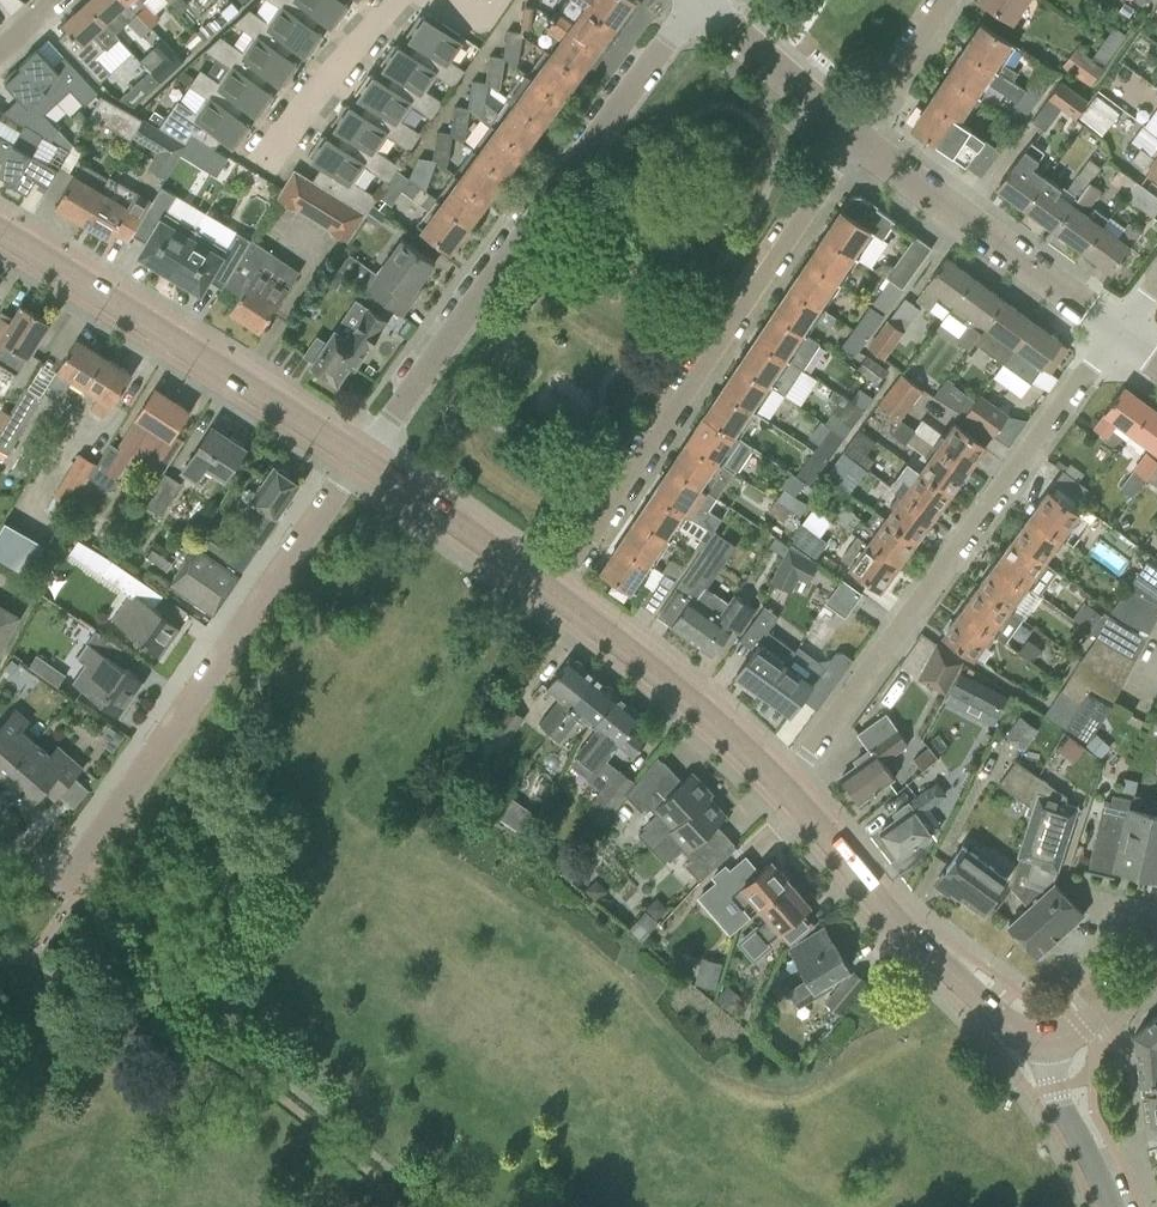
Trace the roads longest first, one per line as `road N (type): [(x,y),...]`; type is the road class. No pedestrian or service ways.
road 1 (residential): [(782,789),(1115,332)]
road 2 (residential): [(361,455),(688,0)]
road 3 (residential): [(550,589),(865,130)]
road 4 (residential): [(85,877),(255,605),(361,455)]
road 5 (tertiary): [(361,455),(0,231)]
road 6 (tertiary): [(1046,1042),(996,1015),(908,934),(782,789)]
road 7 (residential): [(1115,332),(1002,252),(865,130)]
road 8 (tertiary): [(782,789),(709,716),(550,589)]
road 9 (tertiary): [(550,589),(361,455)]
road 10 (residential): [(865,130),(714,0)]
road 11 (residential): [(1110,1206),(1046,1042)]
road 12 (residential): [(865,130),(950,0)]
road 13 (tertiary): [(1046,1042),(1082,1027),(1156,964)]

